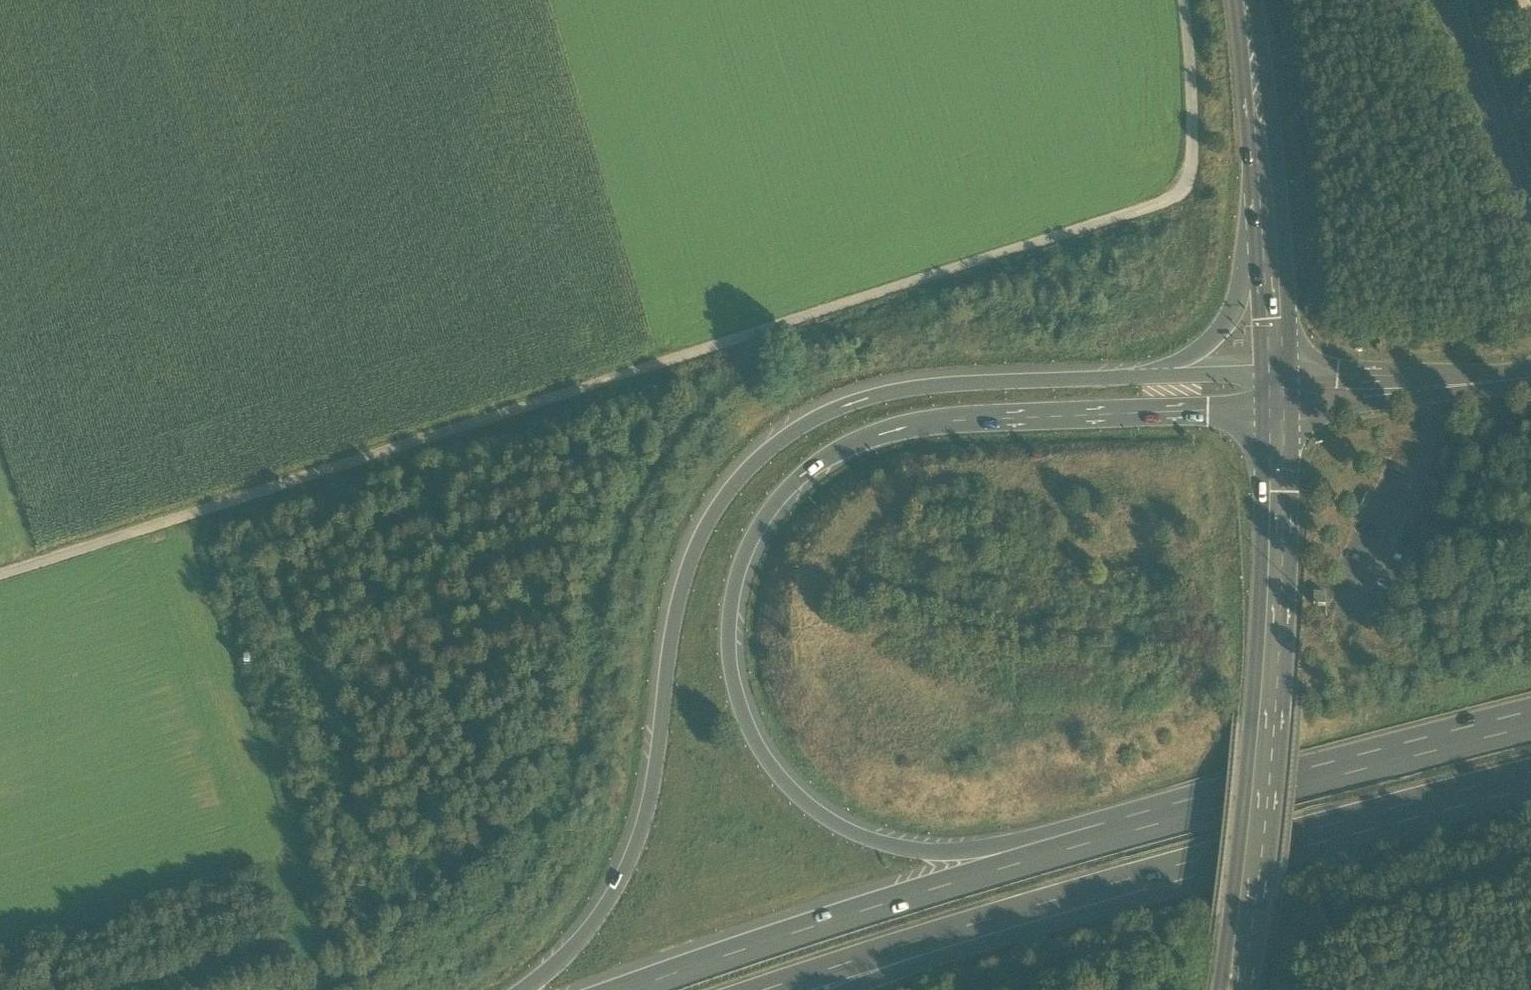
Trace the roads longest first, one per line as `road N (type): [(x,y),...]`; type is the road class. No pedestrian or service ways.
road 1 (unclassified): [(0,575),(1158,205),(1184,189),(1193,158),(1182,0)]
road 2 (motorway): [(1124,821),(927,842),(862,828),(820,805),(774,765),(738,697),(729,623),(744,550),(782,488),(831,450),(874,431),(956,417),(1277,408)]
road 3 (motorway): [(1132,373),(874,391),(823,407),(739,471),(697,536),(677,594),(649,786),(631,850),(579,930),(513,989)]
road 4 (primary): [(1237,989),(1269,738),(1277,408)]
road 5 (motorway): [(1124,821),(597,989)]
road 6 (motorway): [(737,989),(1160,862)]
road 7 (motorway): [(1530,719),(1124,821)]
road 8 (motorway): [(1160,862),(1530,767)]
road 9 (motorway): [(831,989),(1160,862)]
road 10 (motorway): [(1261,150),(1241,278),(1222,327),(1190,358),(1132,373)]
road 11 (tertiary): [(1530,220),(1442,0)]
road 12 (primary): [(1277,408),(1509,380)]
road 13 (primary): [(1509,380),(1276,372)]
road 14 (primary): [(1276,372),(1261,150)]
road 15 (primary): [(1261,150),(1245,0)]
road 16 (motorway): [(1276,372),(1132,373)]

